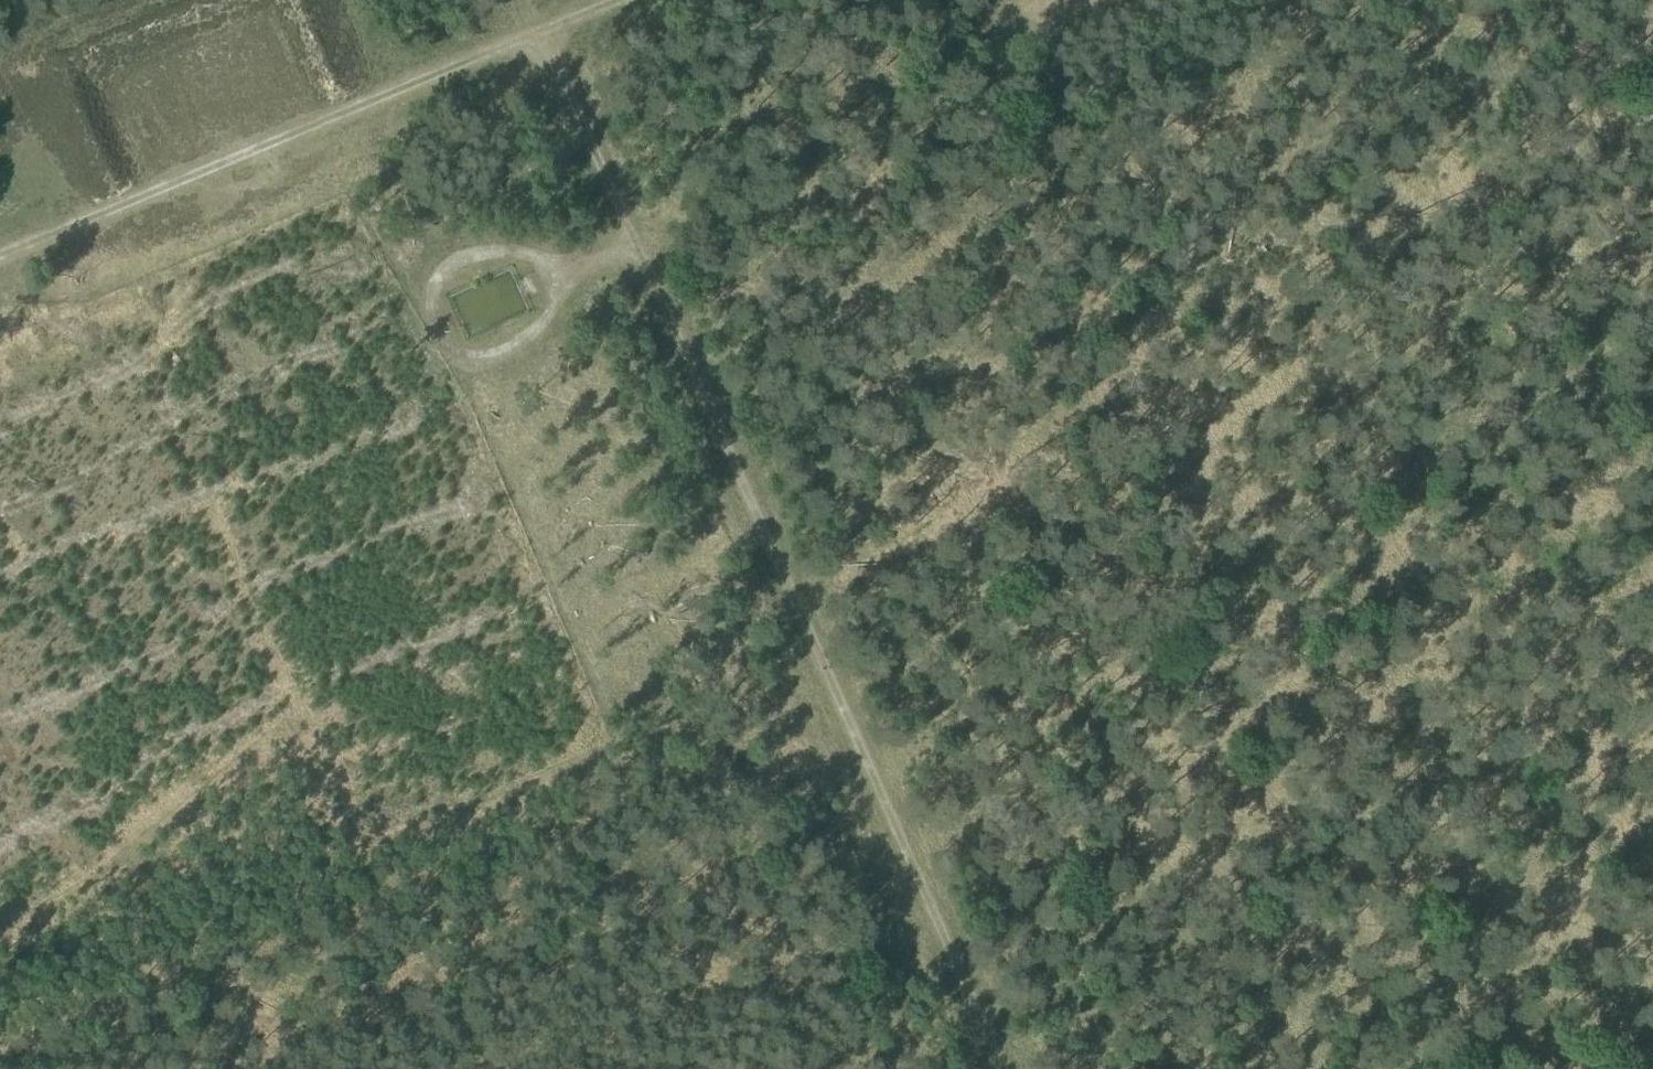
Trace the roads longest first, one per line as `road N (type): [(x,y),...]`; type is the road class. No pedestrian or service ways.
road 1 (track): [(985,1068),(537,24)]
road 2 (track): [(0,254),(595,0)]

